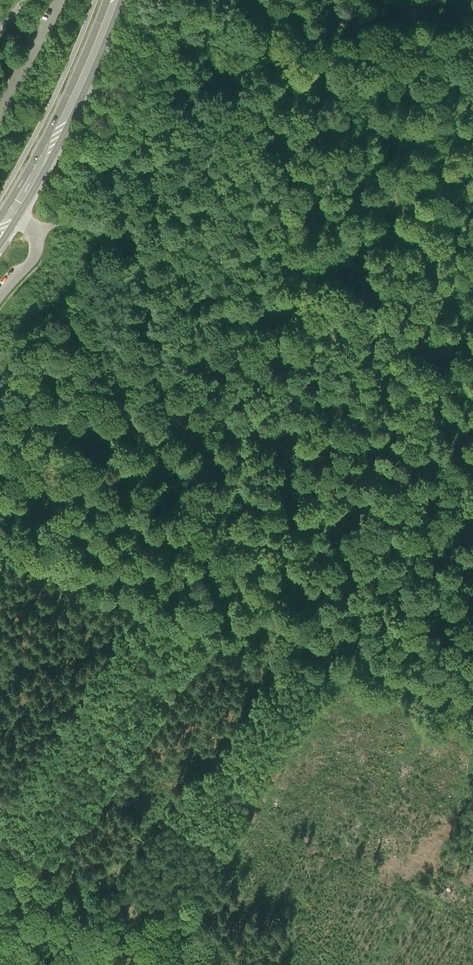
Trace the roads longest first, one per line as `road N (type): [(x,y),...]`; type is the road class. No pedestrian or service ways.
road 1 (track): [(37,232),(97,225),(133,243),(151,283),(164,390),(196,448),(232,480),(357,558),(472,562)]
road 2 (track): [(321,0),(377,65),(397,208),(424,243)]
road 3 (primary): [(12,213),(114,0)]

